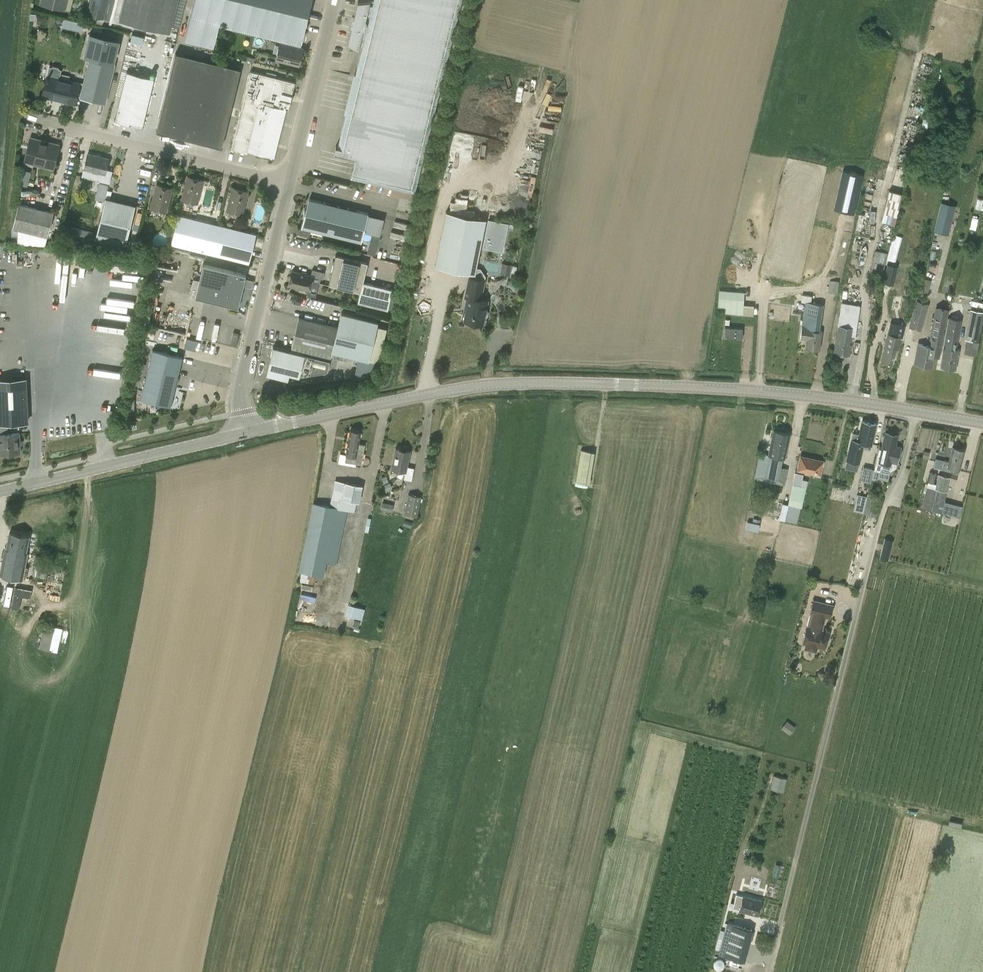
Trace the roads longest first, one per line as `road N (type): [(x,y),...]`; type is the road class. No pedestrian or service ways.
road 1 (tertiary): [(245,433),(461,389),(541,384),(764,393),(914,412)]
road 2 (unclassified): [(762,971),(877,516),(904,458),(914,412)]
road 3 (unclassified): [(287,187),(33,123)]
road 4 (unclassified): [(245,433),(239,387),(287,187)]
road 5 (tertiary): [(0,492),(245,433)]
road 6 (unclassified): [(287,187),(333,0)]

